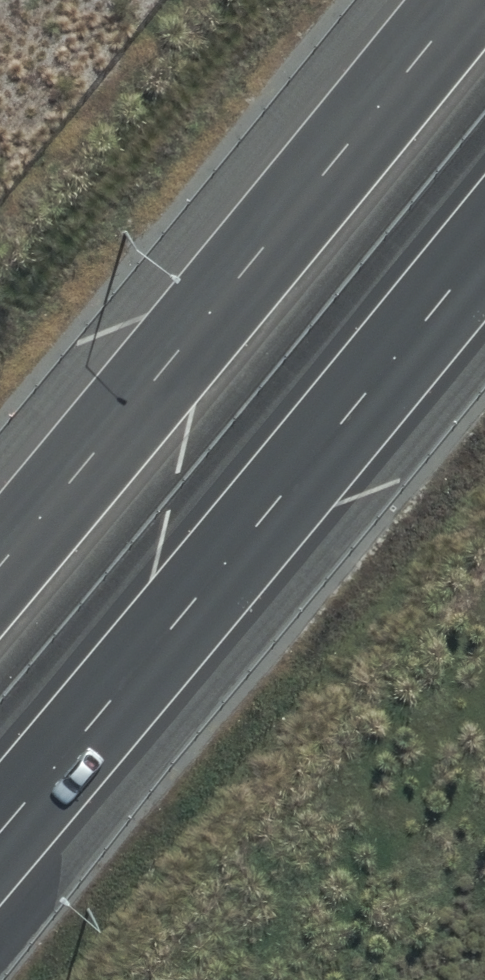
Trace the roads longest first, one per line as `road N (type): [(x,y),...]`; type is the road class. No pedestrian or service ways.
road 1 (motorway): [(484,248),(0,833)]
road 2 (motorway): [(0,565),(465,0)]

